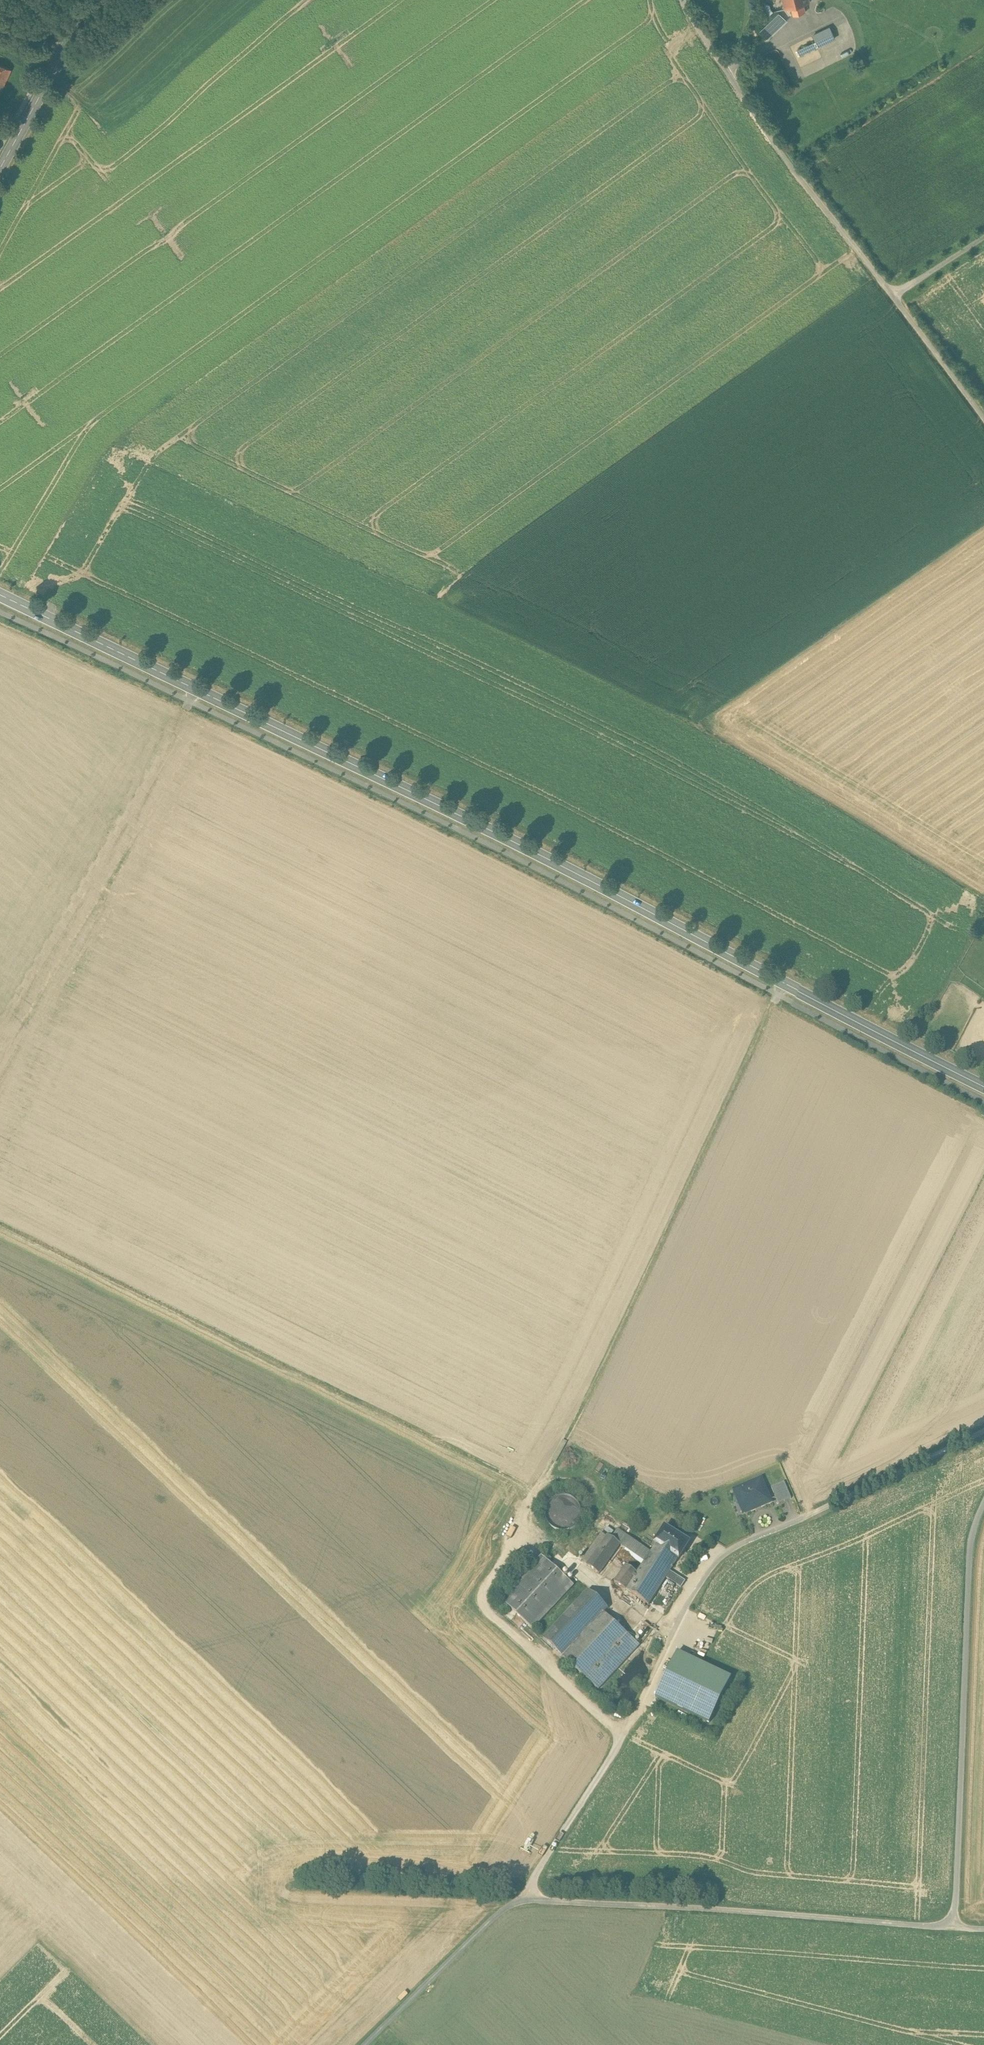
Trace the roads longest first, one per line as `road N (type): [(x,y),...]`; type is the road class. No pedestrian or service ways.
road 1 (track): [(983,1927),(525,1897),(648,1695),(677,1623),(727,1545),(983,1432)]
road 2 (secondary): [(983,1084),(571,871),(0,596)]
road 3 (unclassified): [(685,0),(774,141),(983,418)]
road 4 (track): [(958,1926),(971,1548),(983,1502)]
road 5 (unclassified): [(366,2044),(502,1908),(525,1897)]
road 6 (tertiary): [(92,0),(0,167)]

